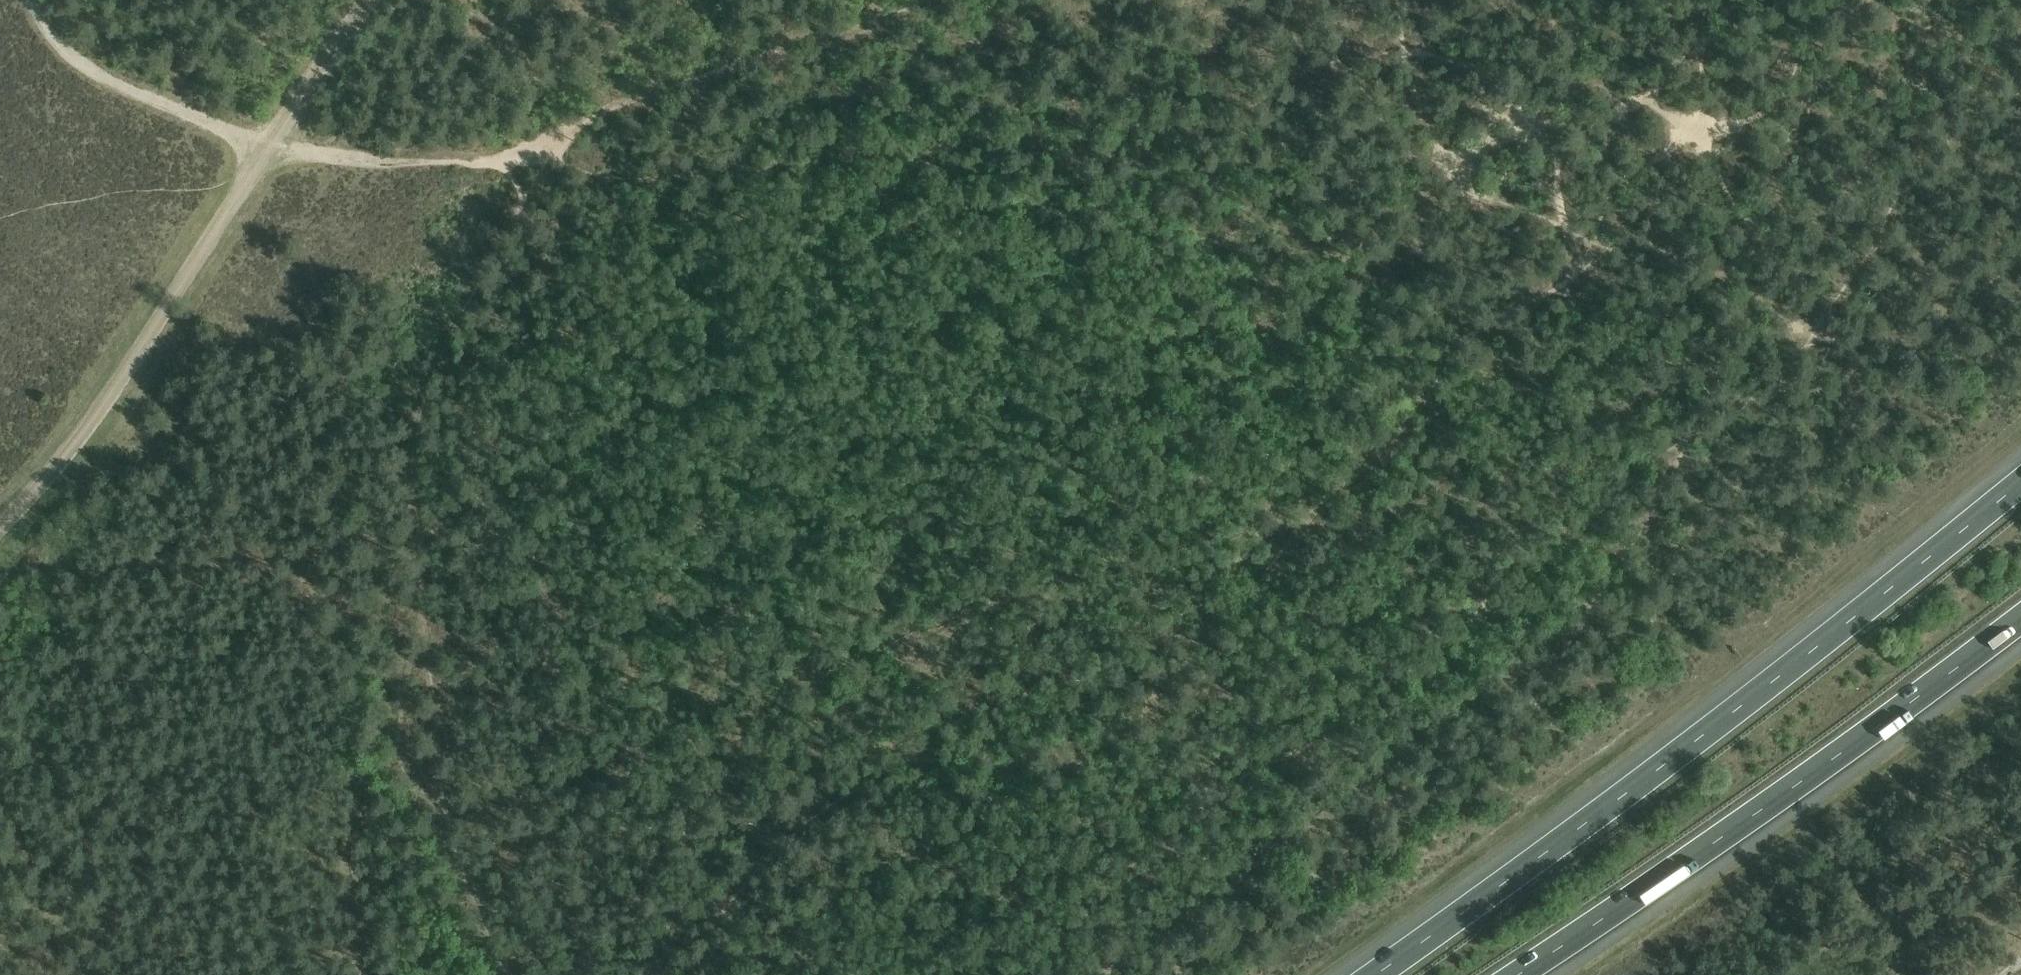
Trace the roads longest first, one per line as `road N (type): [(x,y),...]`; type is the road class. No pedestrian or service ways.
road 1 (track): [(34,0),(77,58),(266,147),(551,165),(584,123),(623,105),(937,0)]
road 2 (track): [(551,165),(457,321),(426,392),(411,462),(444,805),(507,974)]
road 3 (motorway): [(2020,481),(1657,768),(1371,974)]
road 4 (track): [(0,525),(94,414),(266,147),(376,0)]
road 5 (motorway): [(1521,974),(2020,621)]

